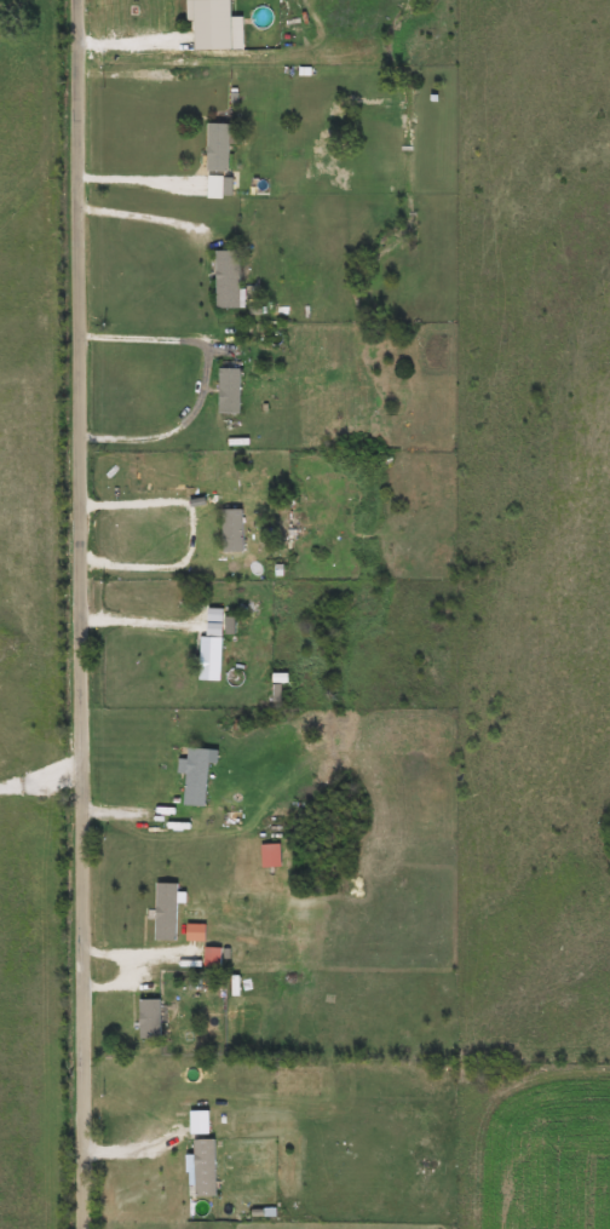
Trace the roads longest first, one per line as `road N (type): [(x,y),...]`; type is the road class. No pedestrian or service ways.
road 1 (residential): [(83,0),(75,504),(87,1228)]

